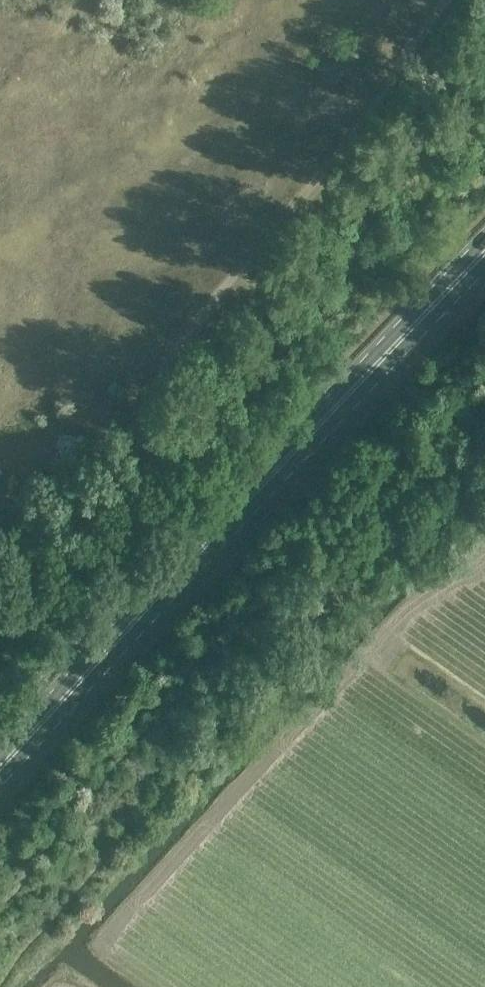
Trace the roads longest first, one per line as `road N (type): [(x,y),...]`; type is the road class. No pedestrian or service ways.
road 1 (track): [(0,569),(78,539),(89,525),(172,355),(356,130),(442,0)]
road 2 (primary): [(484,245),(71,659),(0,740)]
road 3 (track): [(107,945),(407,614),(484,551)]

